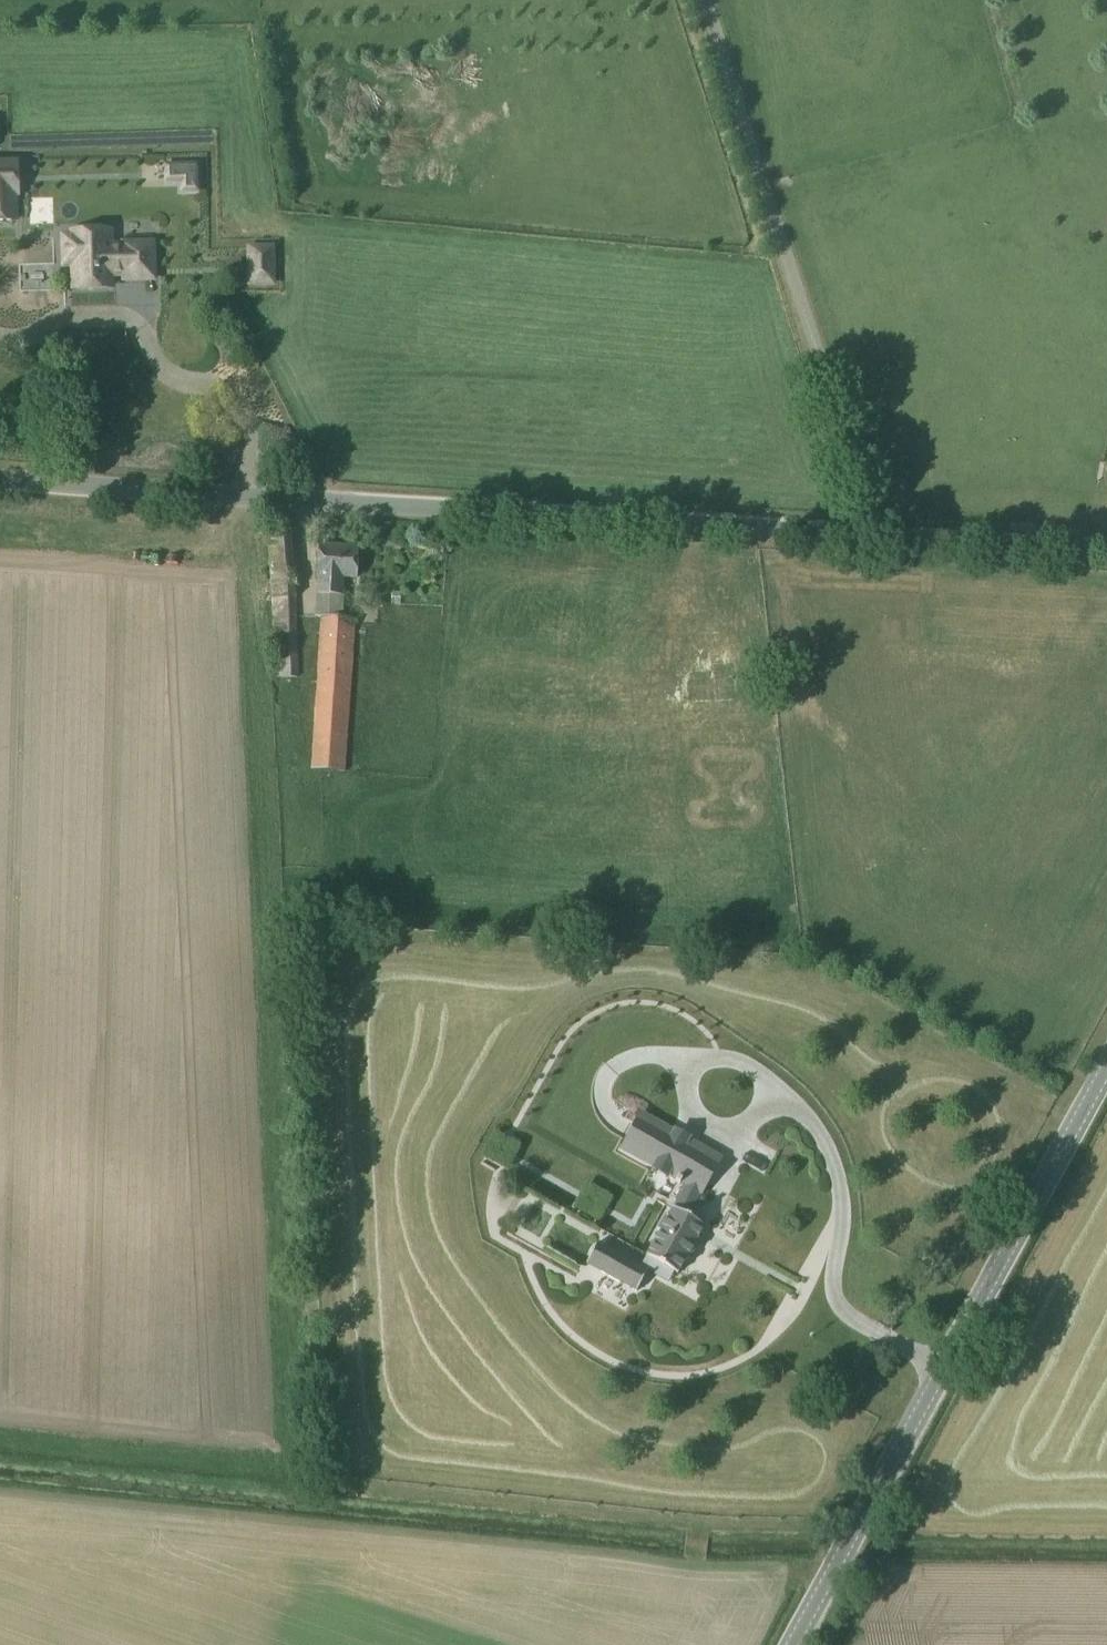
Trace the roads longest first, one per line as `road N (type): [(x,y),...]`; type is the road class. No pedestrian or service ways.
road 1 (unclassified): [(1106,553),(0,478)]
road 2 (tertiary): [(791,1644),(1106,1065)]

